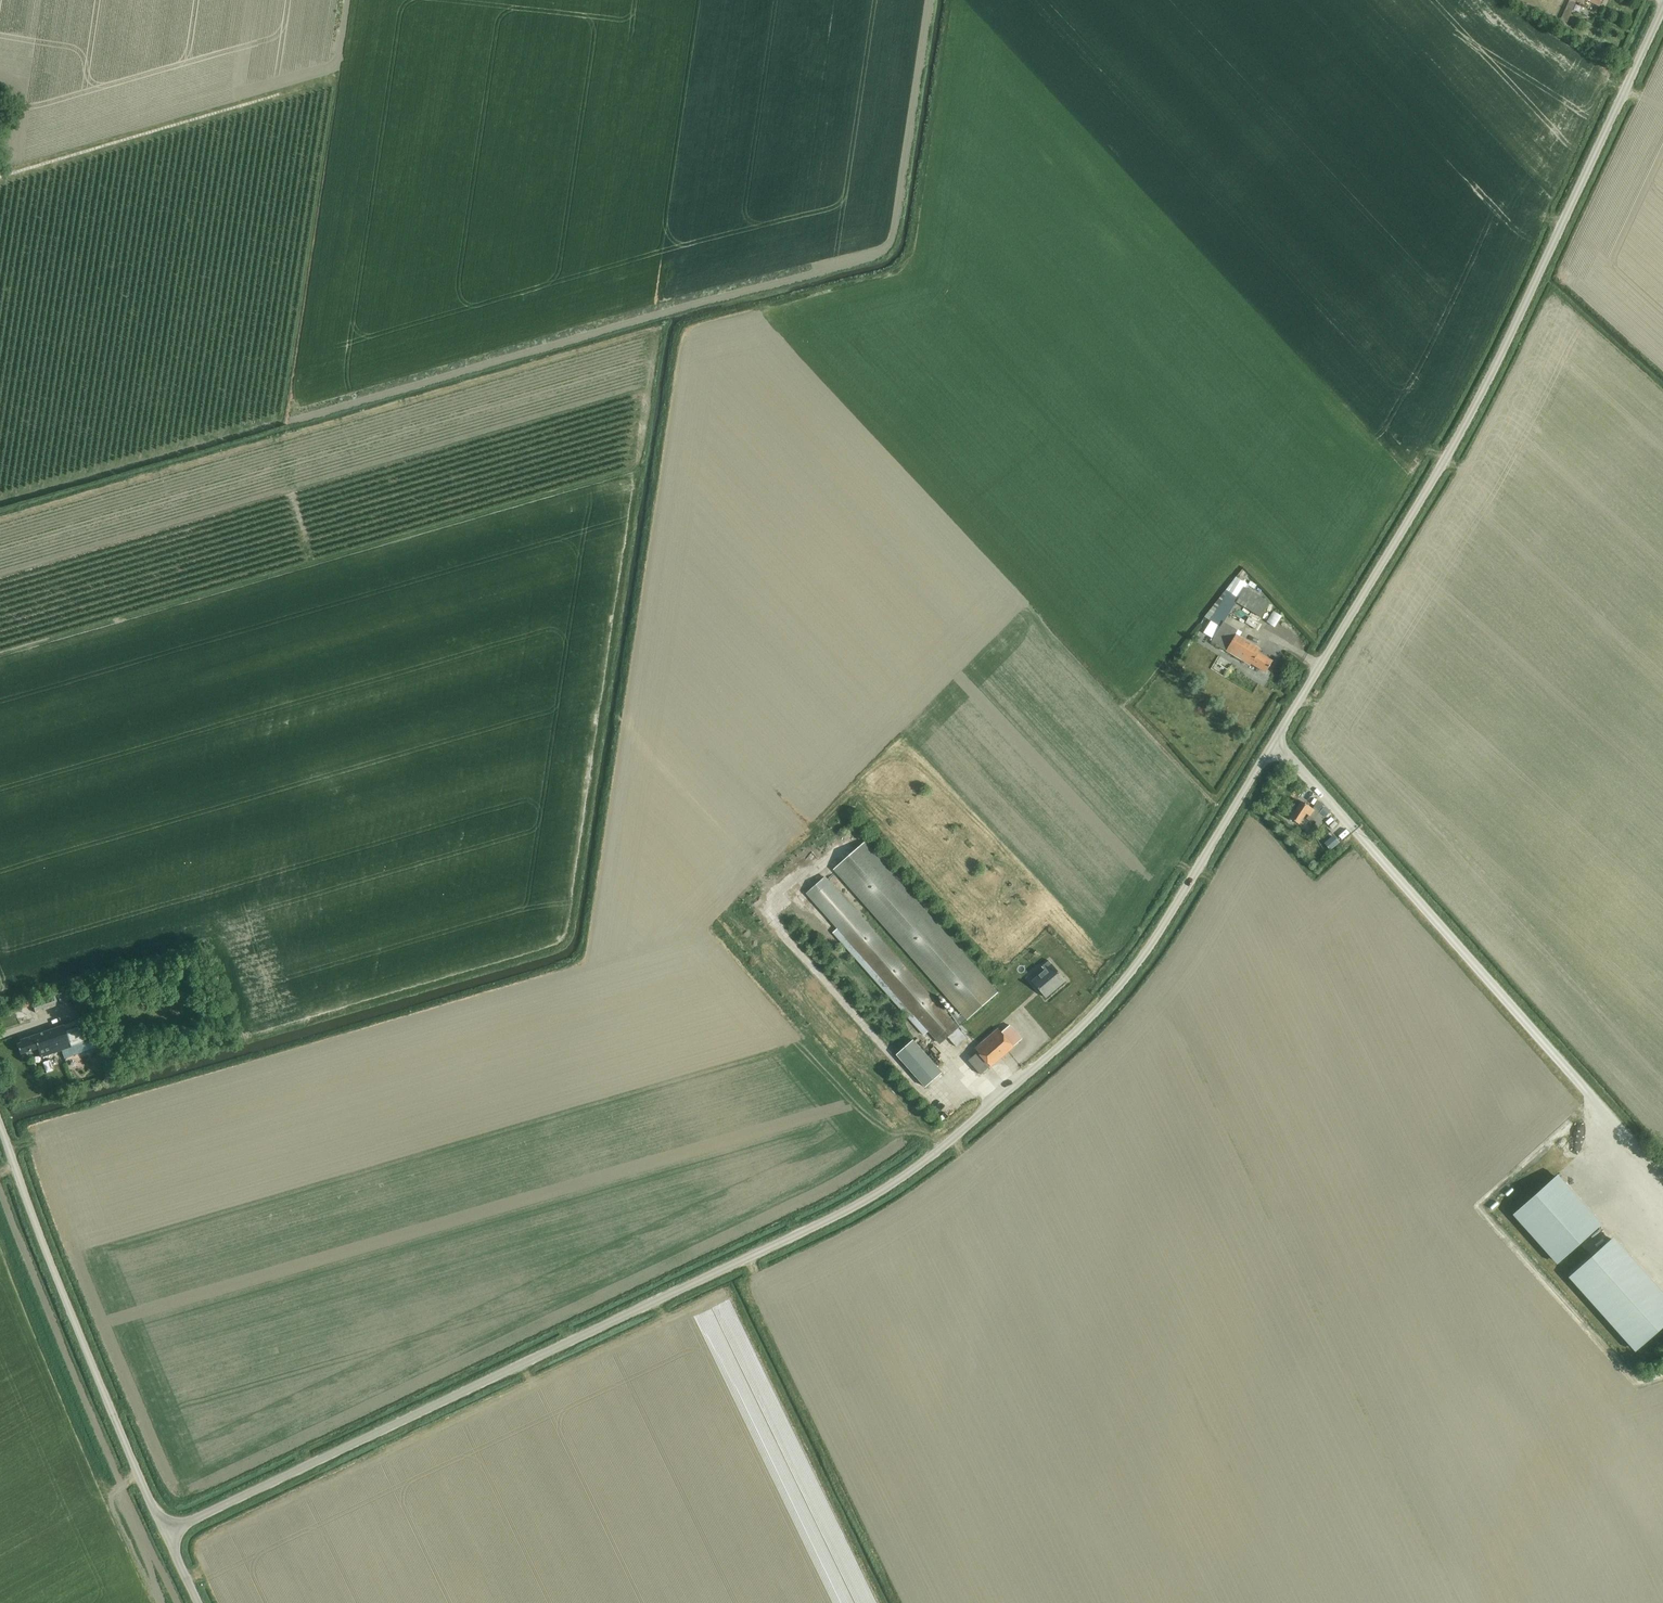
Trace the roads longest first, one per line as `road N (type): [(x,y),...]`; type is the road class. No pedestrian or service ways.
road 1 (unclassified): [(165,1532),(808,1229),(915,1168),(1114,991),(1276,742)]
road 2 (unclassified): [(1276,742),(1489,378),(1662,5)]
road 3 (unclassified): [(1662,1179),(1276,742)]
road 4 (unclassified): [(165,1532),(0,1131)]
road 5 (track): [(0,177),(279,94)]

